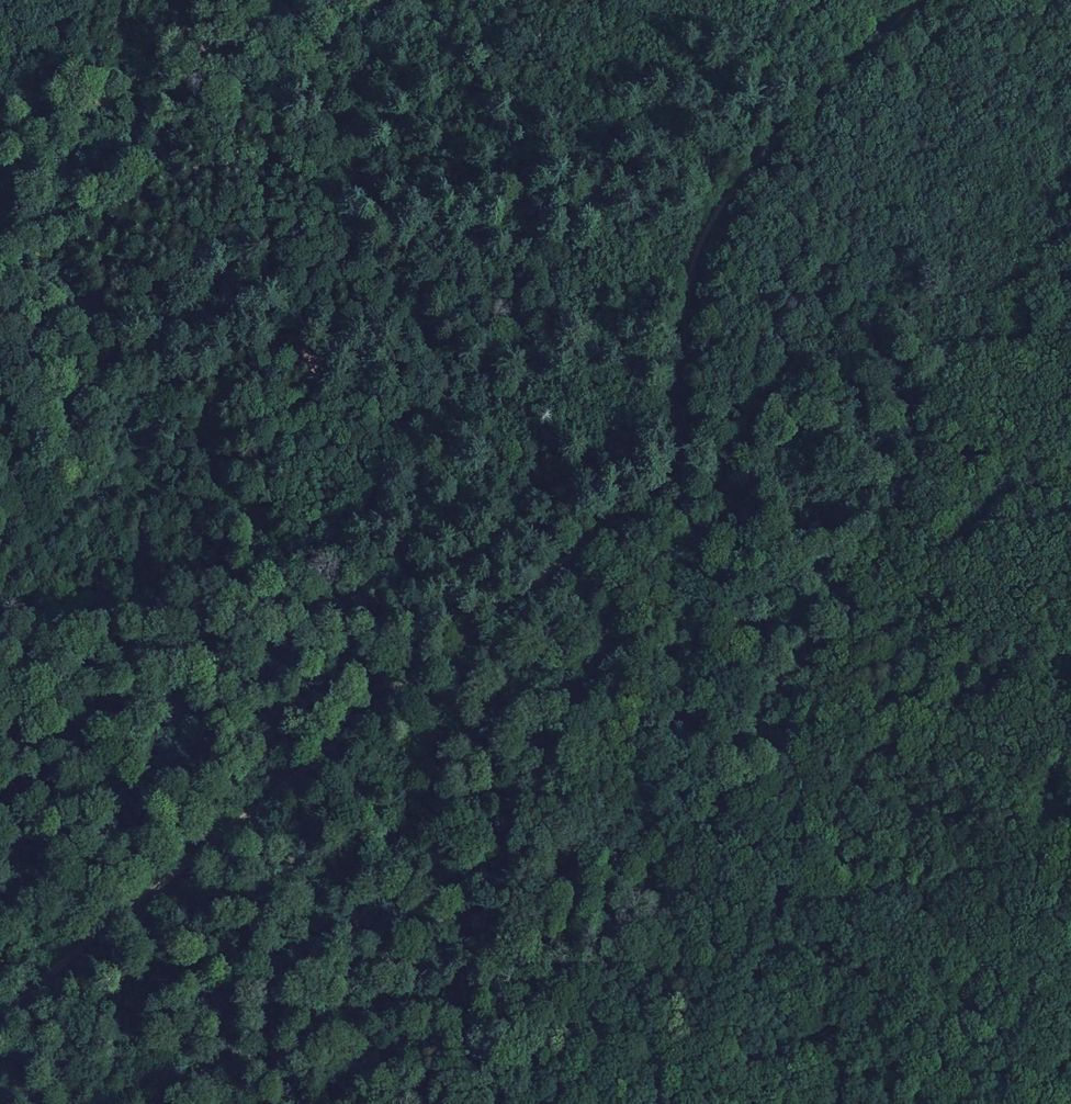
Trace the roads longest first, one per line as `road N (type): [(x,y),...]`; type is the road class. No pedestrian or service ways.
road 1 (track): [(412,680),(476,642),(618,524),(695,389),(718,238),(845,72),(936,0)]
road 2 (track): [(0,1035),(33,986),(150,898),(234,815),(370,704),(412,680)]

